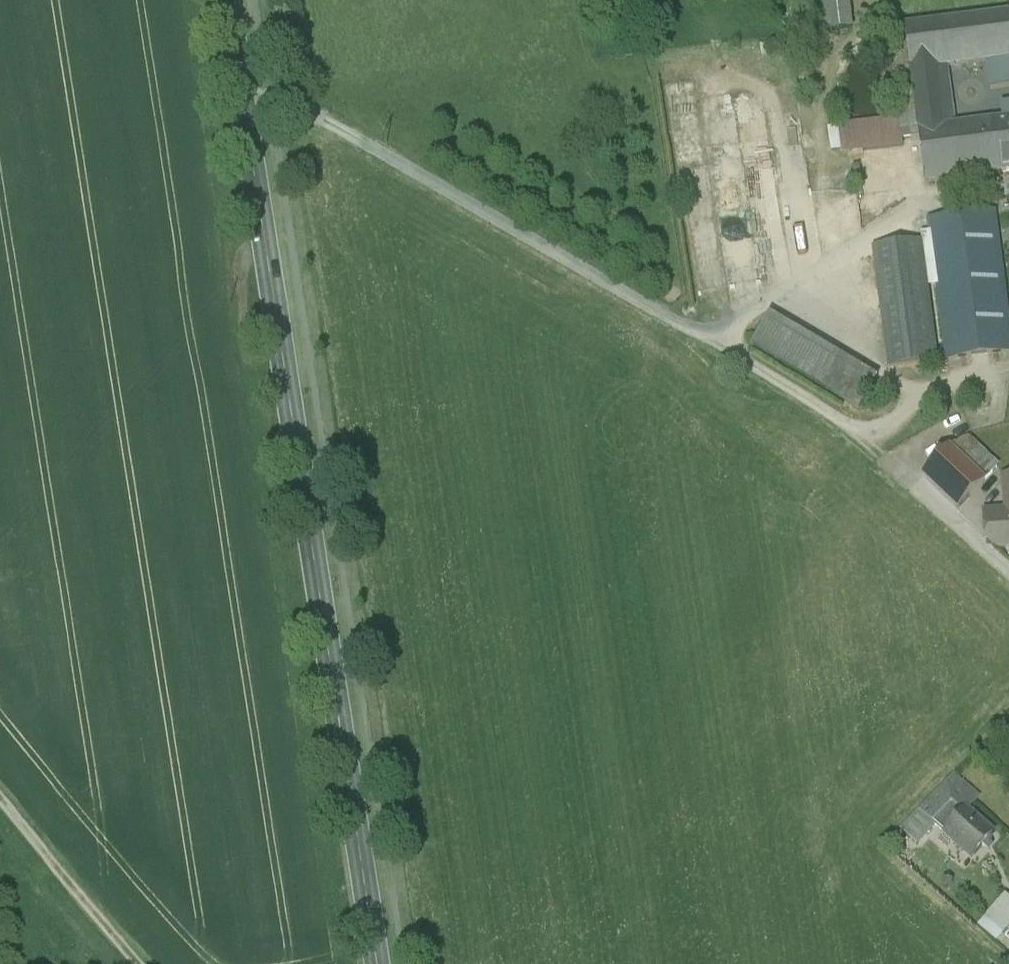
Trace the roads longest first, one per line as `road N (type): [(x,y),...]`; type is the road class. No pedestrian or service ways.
road 1 (secondary): [(232,0),(377,963)]
road 2 (track): [(246,82),(814,402),(1008,575)]
road 3 (track): [(0,797),(137,963)]

